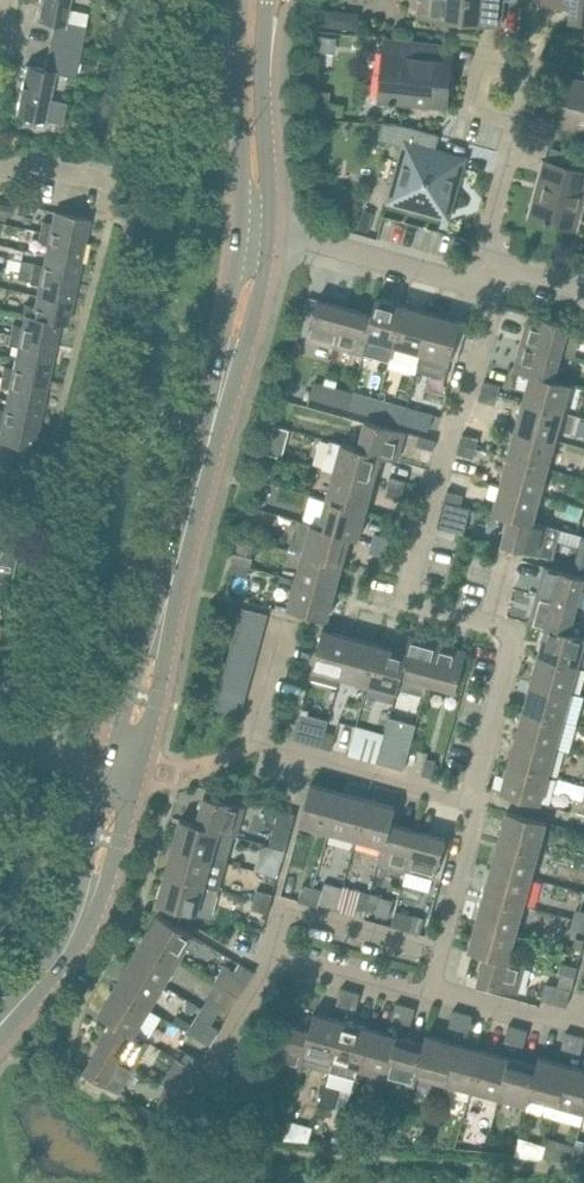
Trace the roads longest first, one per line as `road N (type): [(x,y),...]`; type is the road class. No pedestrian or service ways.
road 1 (residential): [(474,798),(513,647),(492,622),(421,605),(411,581),(452,421),(467,405),(487,328),(488,280)]
road 2 (residential): [(474,798),(254,741),(283,628)]
road 3 (tertiary): [(269,231),(261,80),(266,0)]
road 4 (tertiary): [(239,0),(232,70),(239,230)]
road 5 (residential): [(488,280),(457,280),(269,231)]
road 6 (residential): [(274,952),(286,906),(443,951)]
road 7 (tertiary): [(173,584),(224,390)]
road 8 (tertiary): [(173,584),(111,764)]
road 9 (tertiary): [(139,771),(173,584)]
road 10 (tertiary): [(77,926),(105,878),(139,771)]
road 11 (residential): [(488,280),(484,248),(519,118)]
road 12 (tertiary): [(224,390),(256,308),(269,231)]
road 13 (tertiary): [(111,764),(77,926)]
road 14 (residential): [(274,952),(432,992)]
road 15 (tertiary): [(239,230),(224,390)]
road 16 (residential): [(443,951),(473,834),(474,798)]
road 17 (residential): [(583,1015),(536,1018),(432,992)]
road 18 (residential): [(519,118),(530,70),(486,60),(473,106)]
road 19 (residential): [(212,1066),(274,952)]
road 20 (tertiary): [(0,1026),(77,926)]

